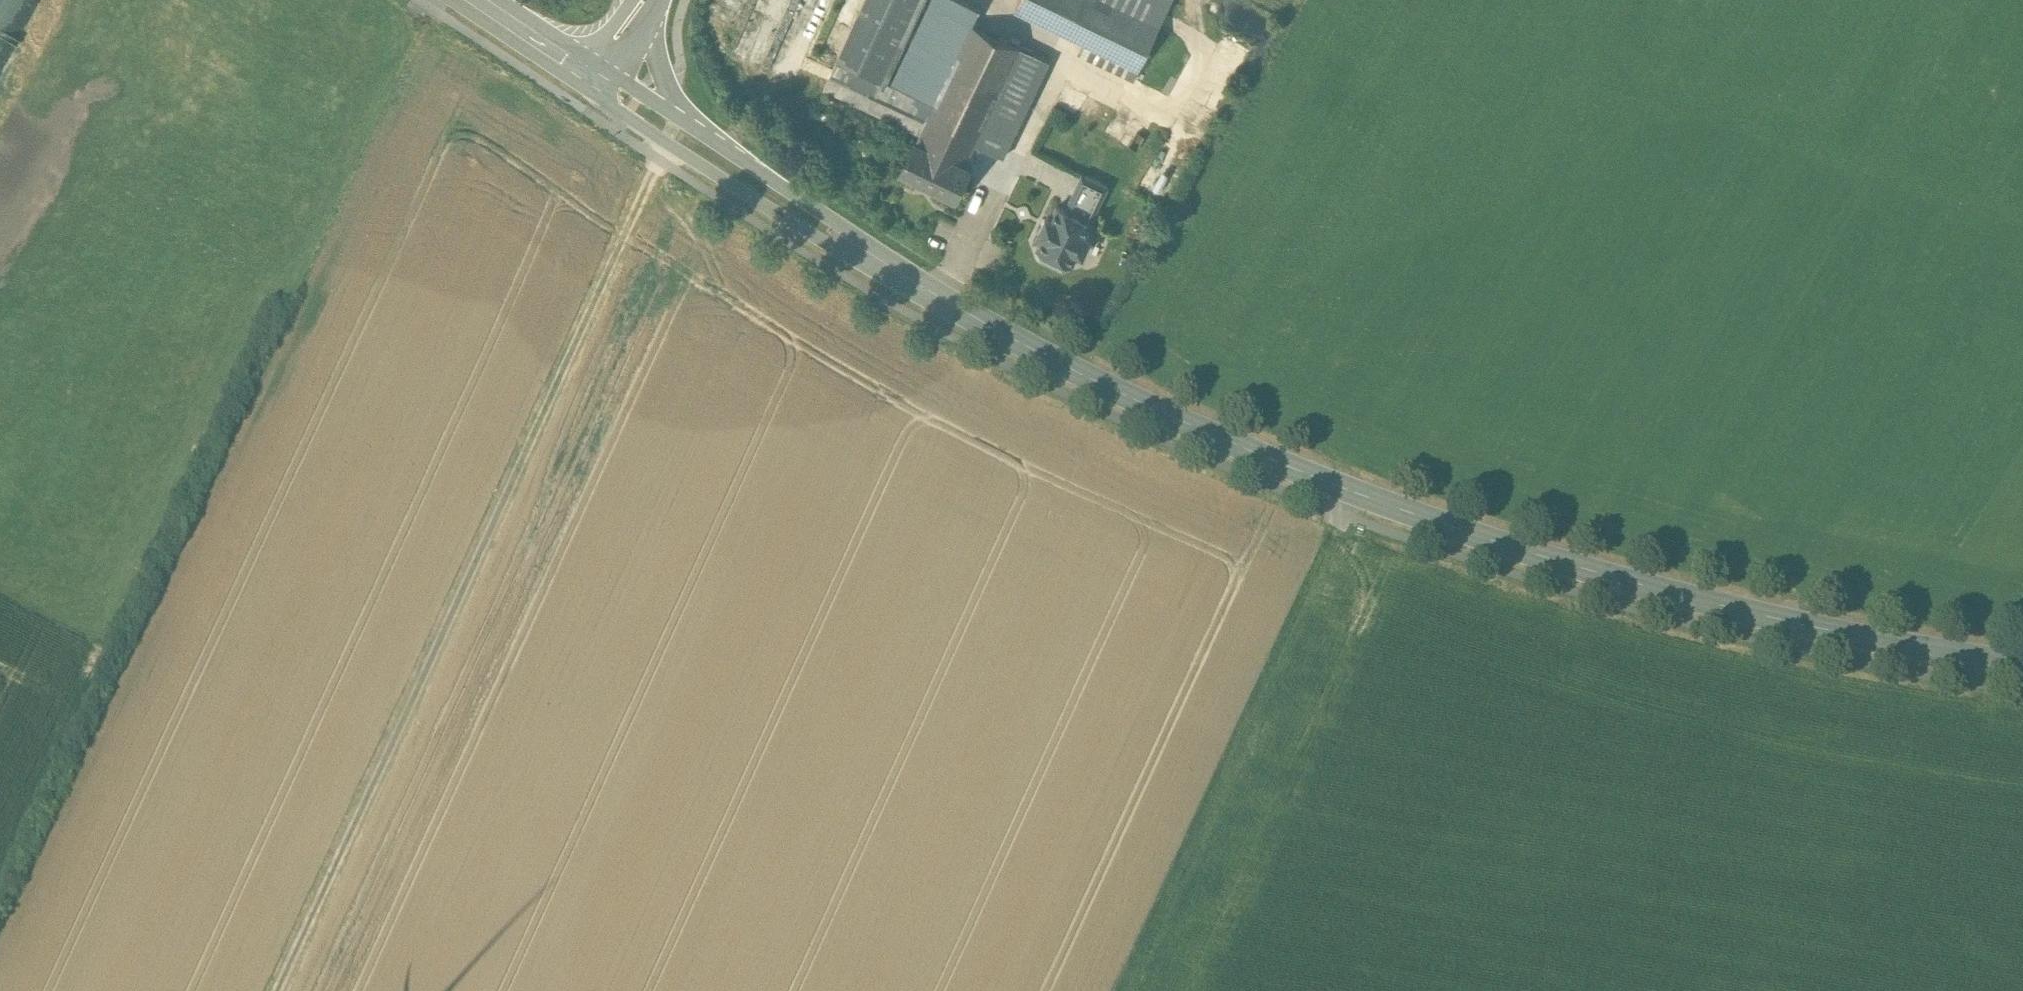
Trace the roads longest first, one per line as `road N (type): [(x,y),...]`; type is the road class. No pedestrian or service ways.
road 1 (tertiary): [(603,89),(864,254),(1130,398),(1305,473),(1569,565),(1821,630),(2022,666)]
road 2 (track): [(660,126),(586,324),(277,990)]
road 3 (tertiary): [(466,0),(603,89)]

